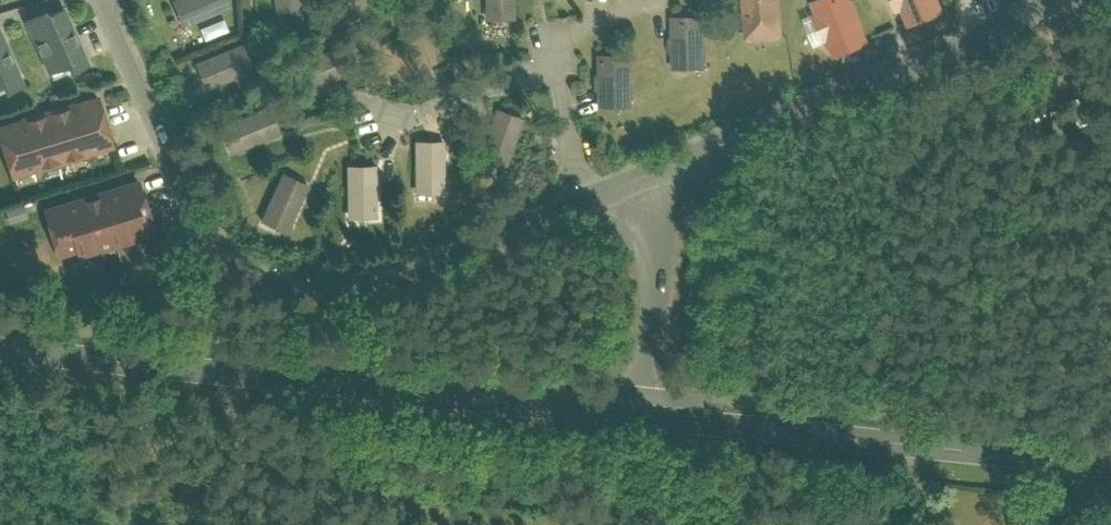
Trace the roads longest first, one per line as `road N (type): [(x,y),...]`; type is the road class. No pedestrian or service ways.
road 1 (residential): [(584,201),(377,291),(303,296),(229,268),(185,222),(99,0)]
road 2 (tertiary): [(647,418),(0,349)]
road 3 (tertiary): [(1110,466),(647,418)]
road 4 (residential): [(1079,0),(657,171)]
road 5 (residential): [(657,171),(647,418)]
road 6 (residential): [(553,47),(381,120)]
road 7 (residential): [(584,201),(553,47)]

